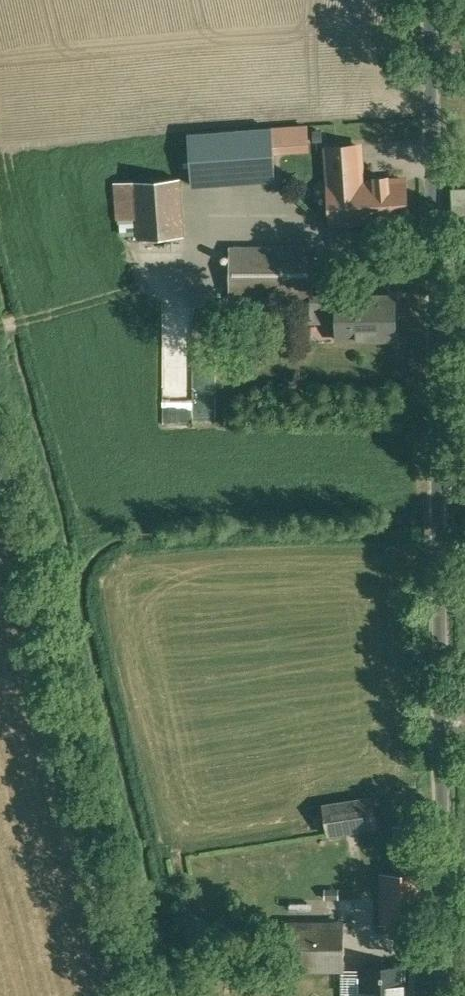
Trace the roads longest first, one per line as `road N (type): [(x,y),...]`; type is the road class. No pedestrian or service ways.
road 1 (unclassified): [(431,0),(445,995)]

